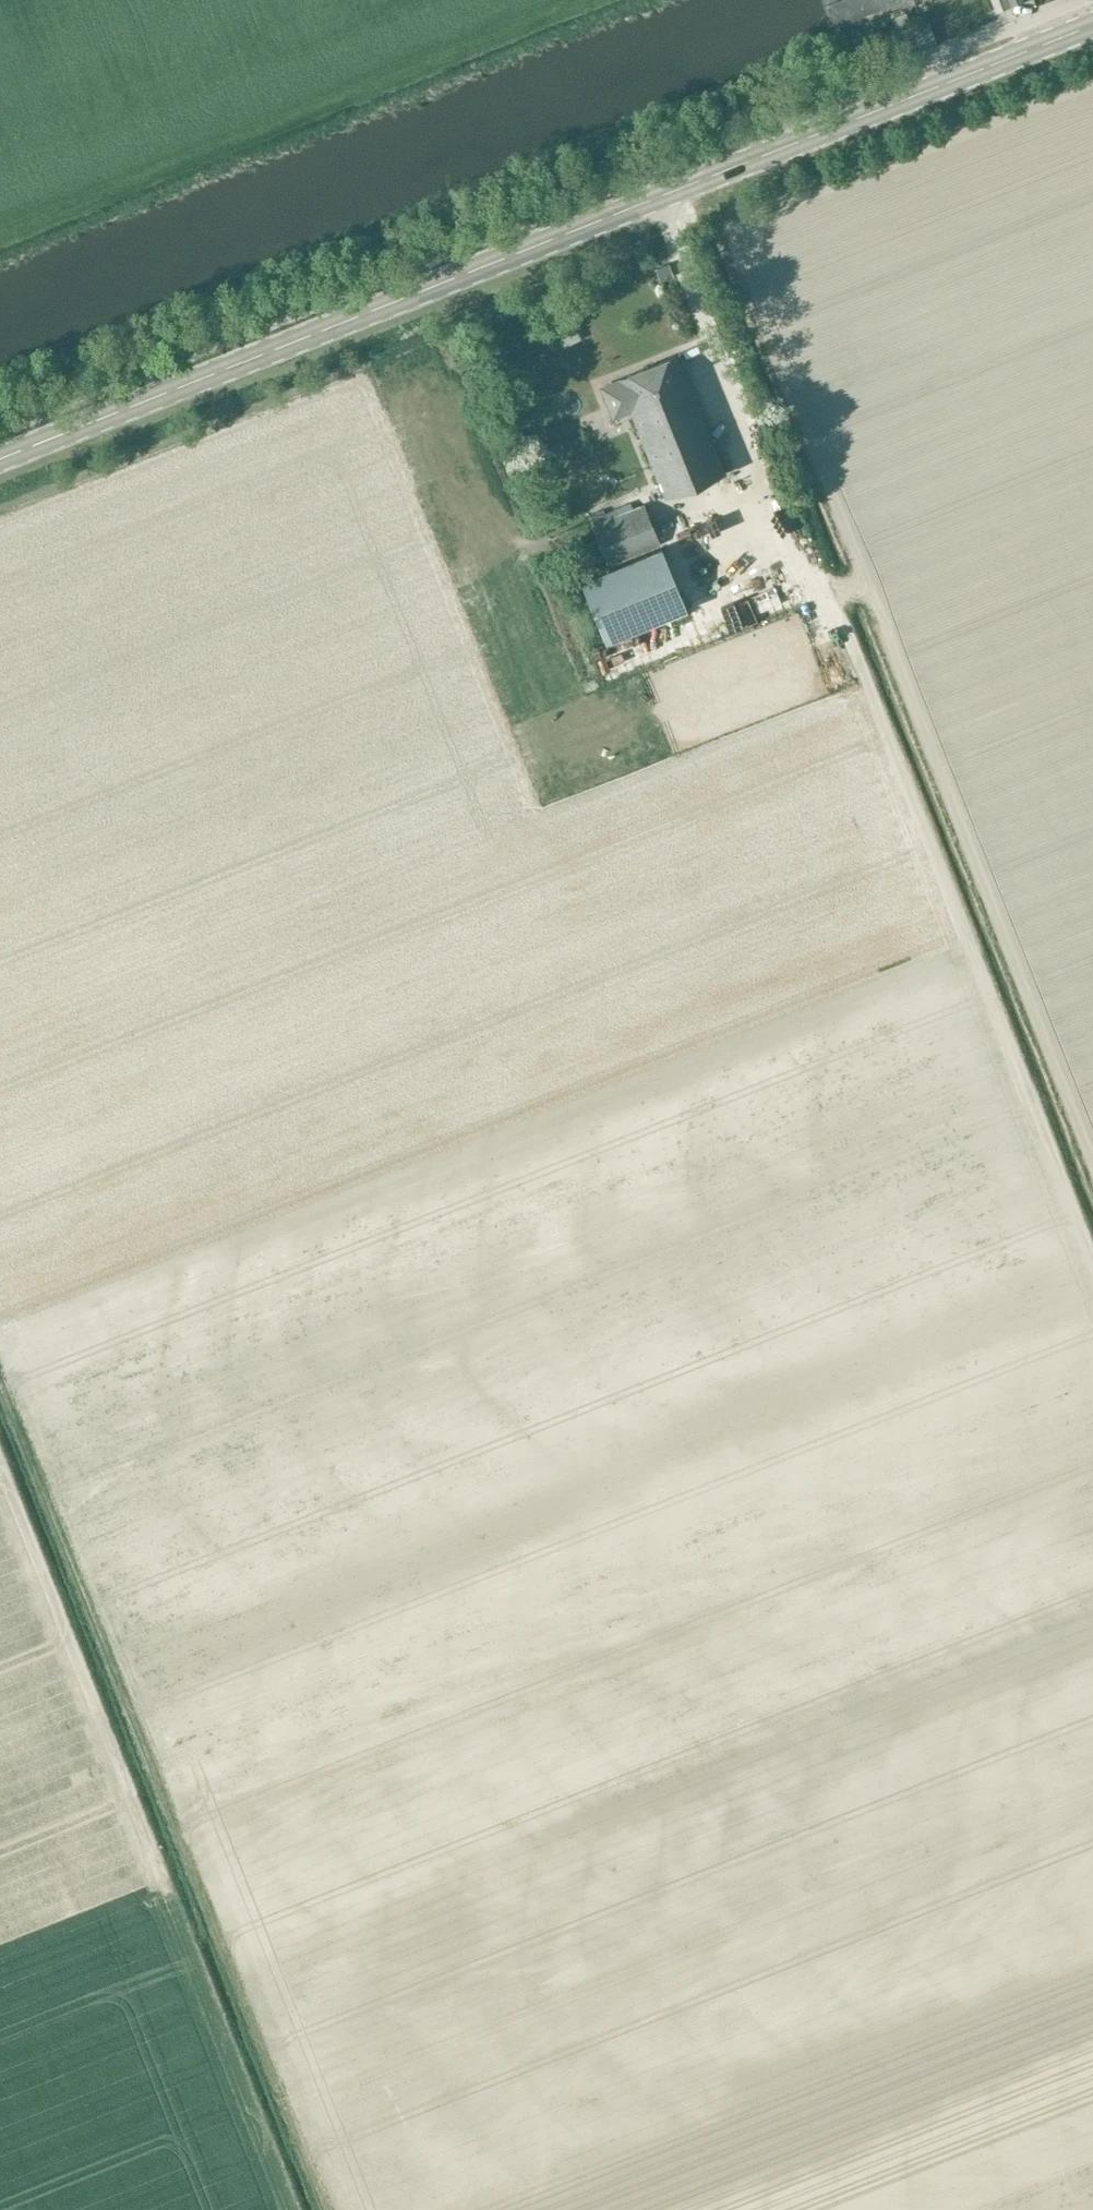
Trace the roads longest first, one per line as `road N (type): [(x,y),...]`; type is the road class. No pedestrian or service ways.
road 1 (tertiary): [(0,454),(1092,22)]

